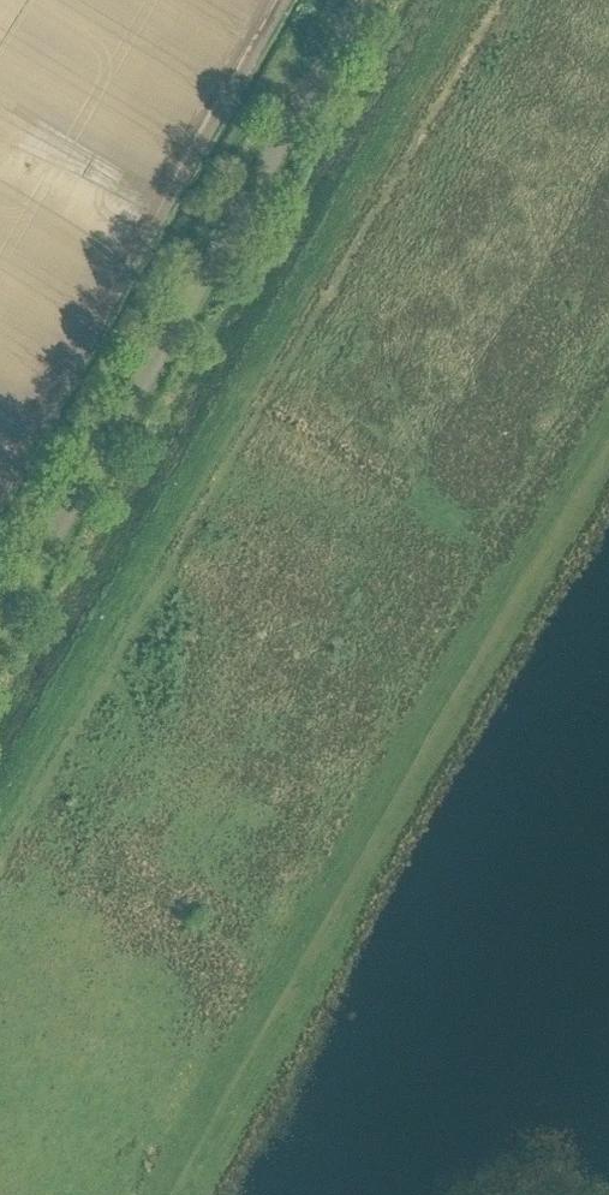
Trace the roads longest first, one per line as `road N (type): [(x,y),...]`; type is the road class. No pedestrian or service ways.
road 1 (tertiary): [(0,632),(364,0)]

